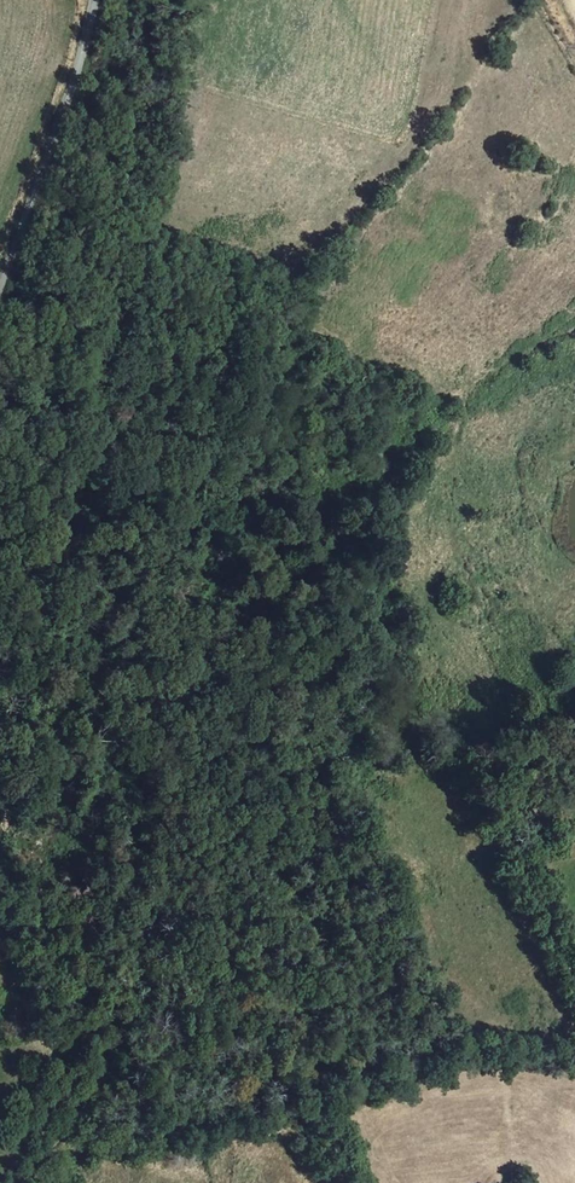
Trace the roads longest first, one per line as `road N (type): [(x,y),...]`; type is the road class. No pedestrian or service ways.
road 1 (unclassified): [(94,0),(0,291)]

